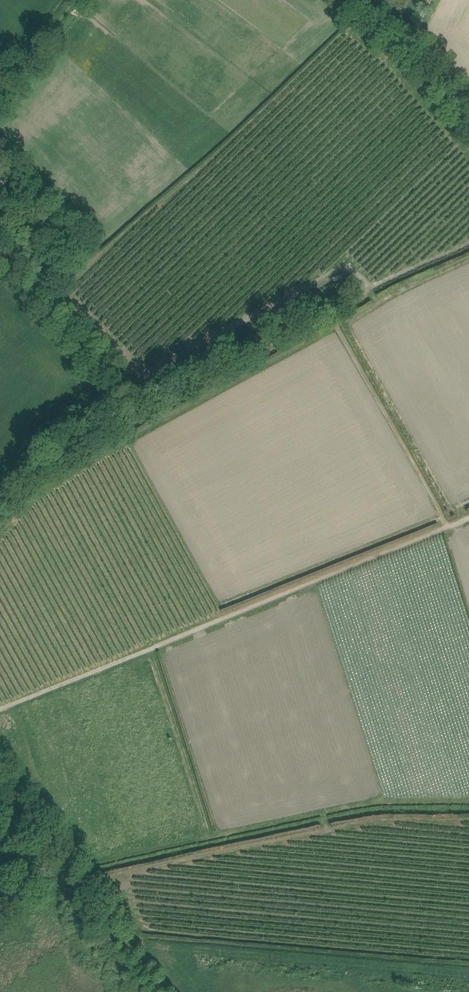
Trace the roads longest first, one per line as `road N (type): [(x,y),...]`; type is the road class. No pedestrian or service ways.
road 1 (track): [(0,763),(173,991)]
road 2 (unclassified): [(468,117),(418,59),(342,0)]

